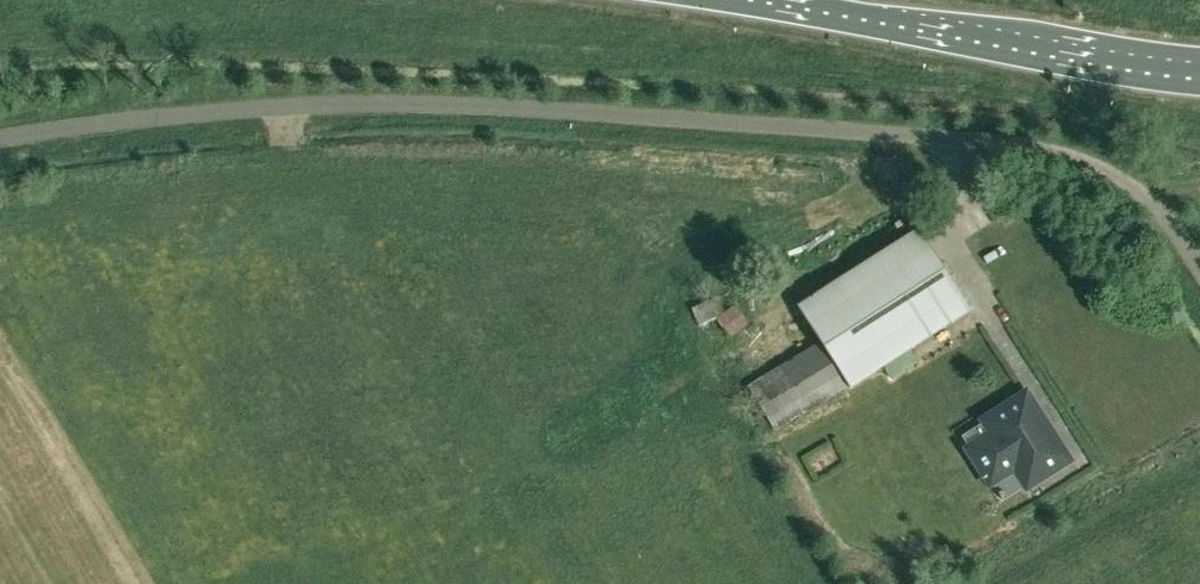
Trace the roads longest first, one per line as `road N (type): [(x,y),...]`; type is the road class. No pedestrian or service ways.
road 1 (unclassified): [(1199,279),(1158,214),(1109,167),(1020,140),(455,103)]
road 2 (unclassified): [(0,136),(252,109),(455,103)]
road 3 (motorway): [(768,0),(1199,70)]

